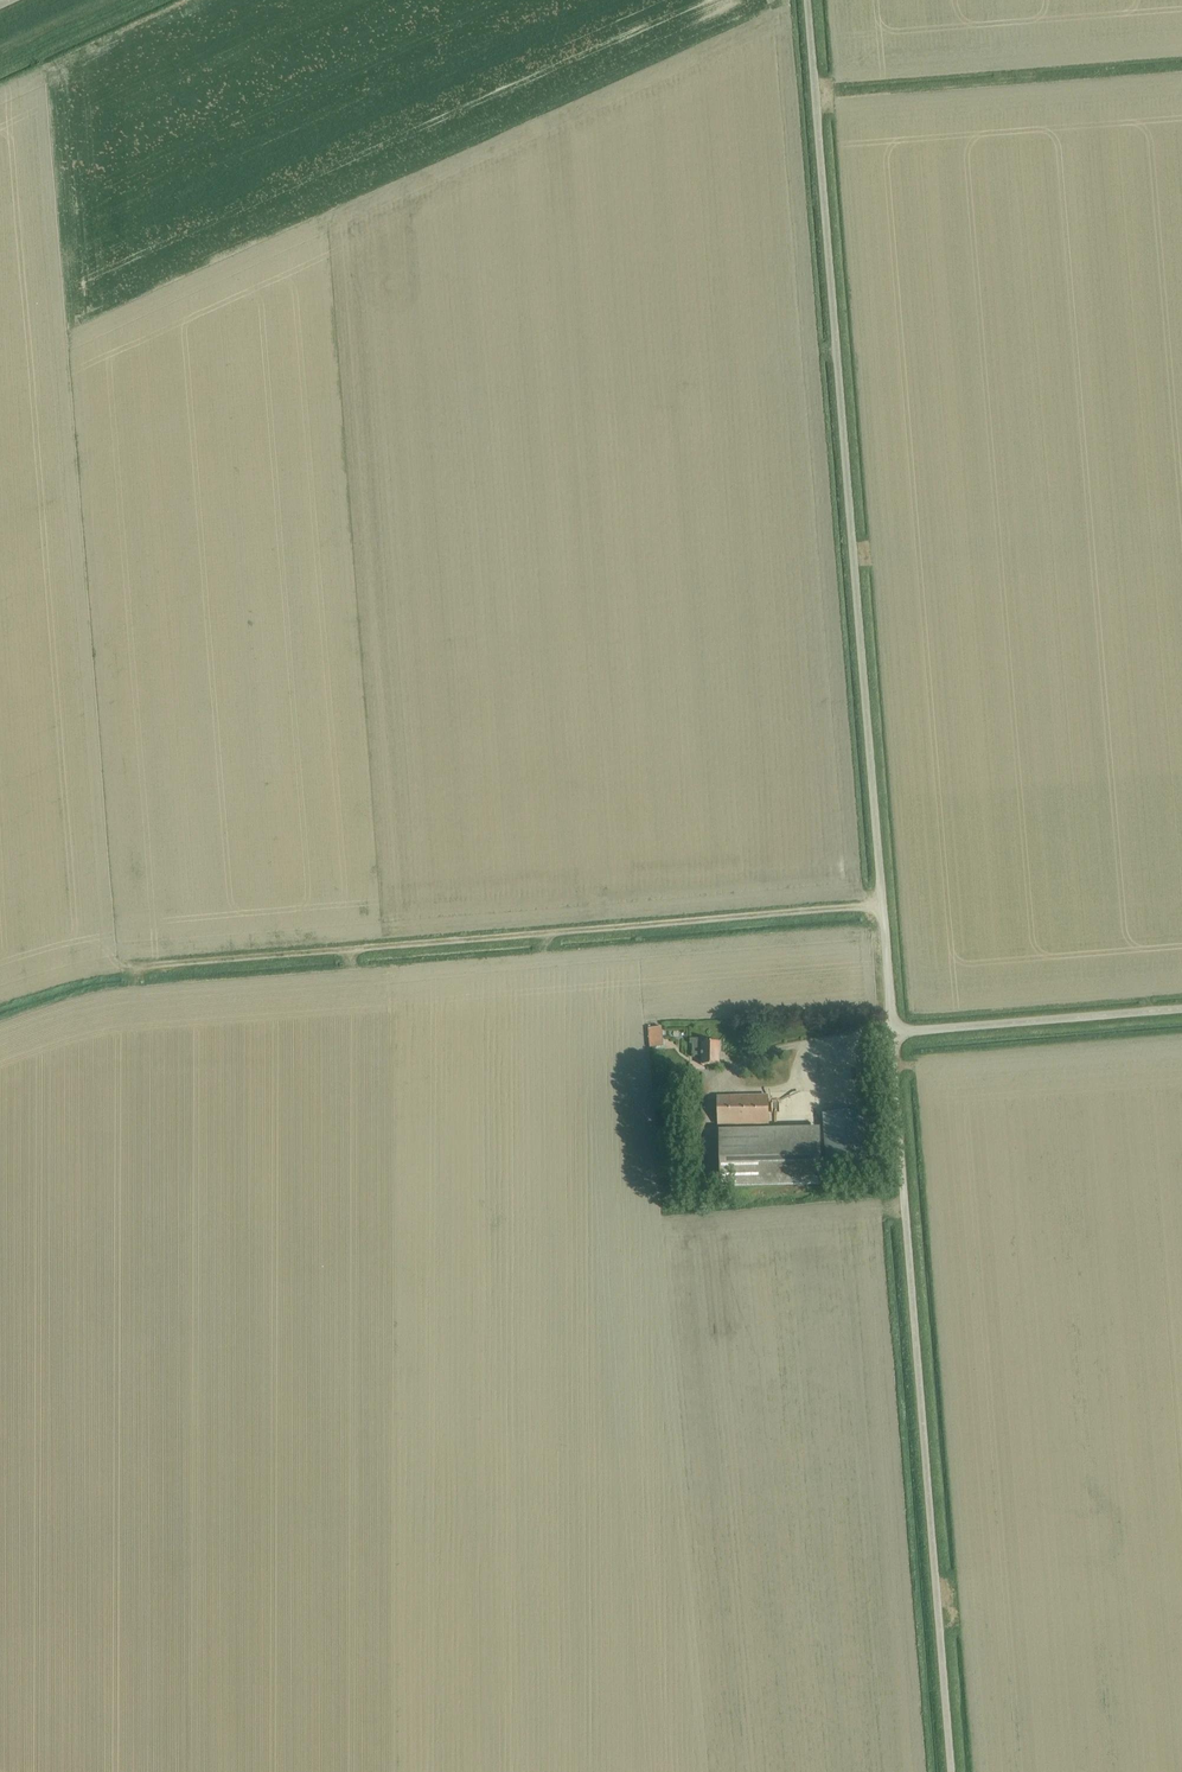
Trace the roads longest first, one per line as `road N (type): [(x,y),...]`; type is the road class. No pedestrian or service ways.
road 1 (unclassified): [(894,1031),(832,439),(805,0)]
road 2 (track): [(883,906),(120,968)]
road 3 (unclassified): [(953,1771),(894,1031)]
road 4 (unclassified): [(894,1031),(1181,1009)]

